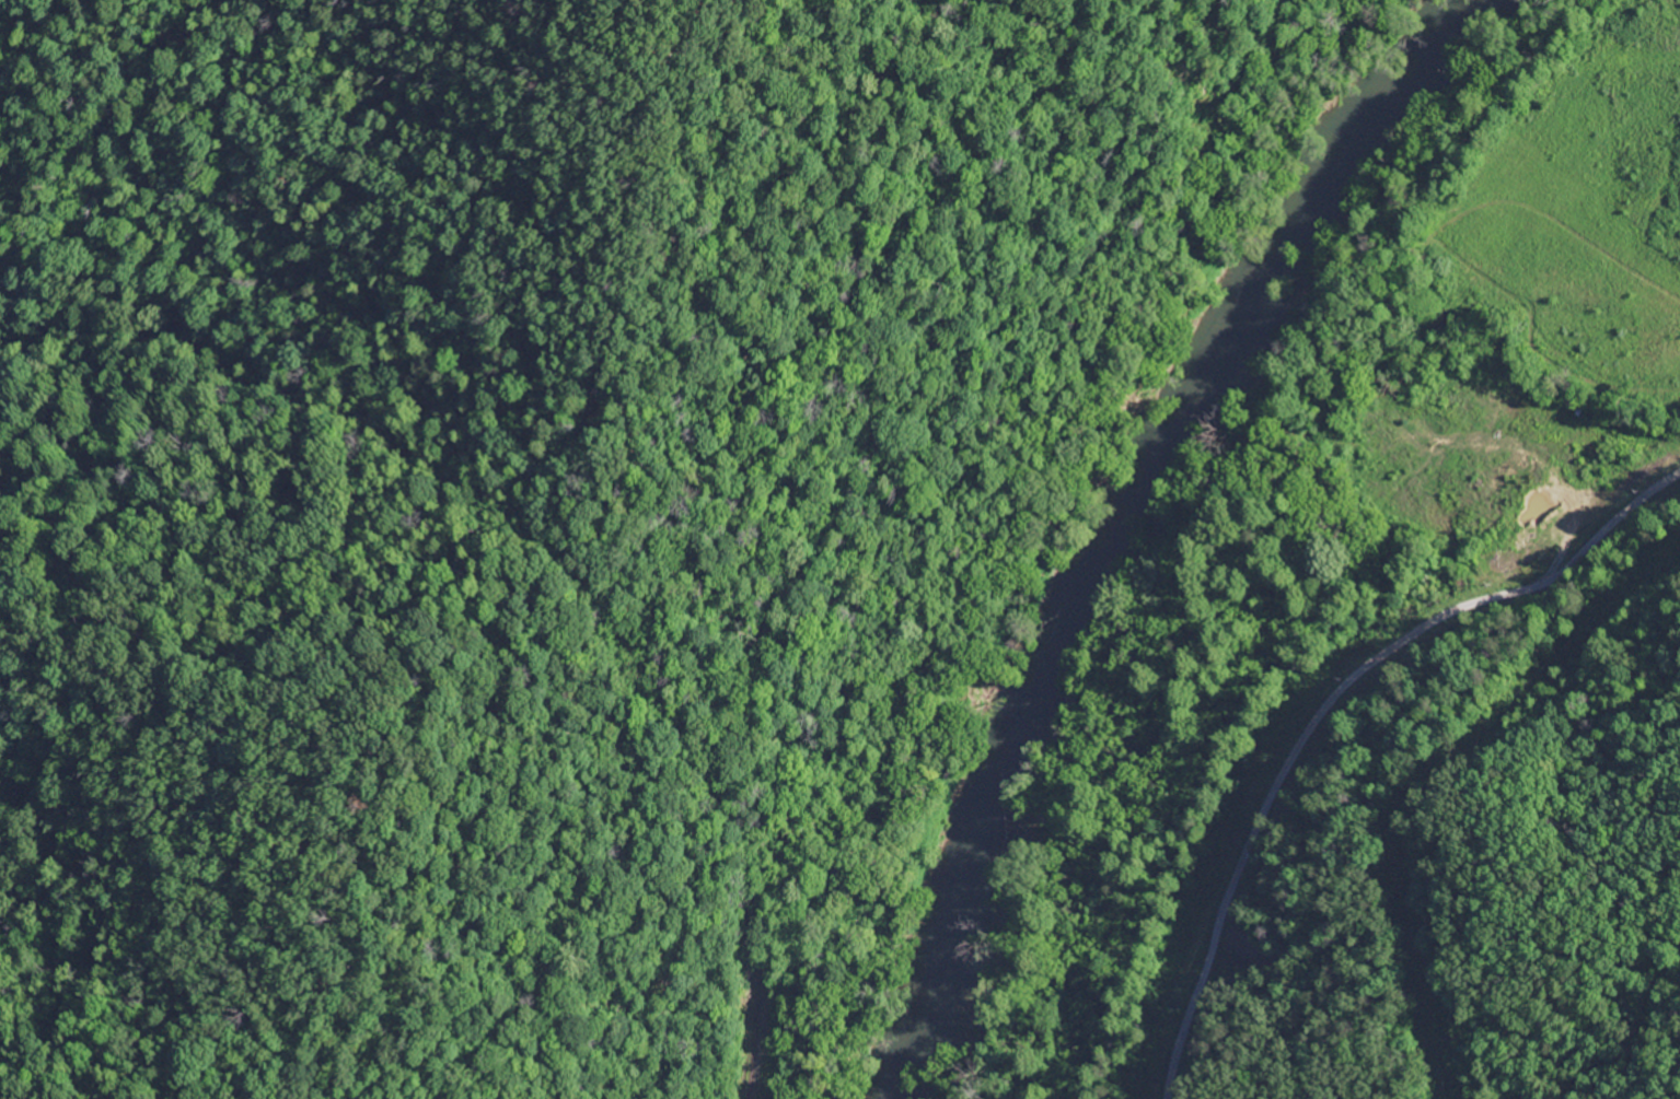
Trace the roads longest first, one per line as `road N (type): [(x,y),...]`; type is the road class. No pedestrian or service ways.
road 1 (residential): [(1161,1098),(1248,821),(1286,740),(1339,694),(1522,608)]
road 2 (track): [(1522,608),(1597,534),(1679,479)]

